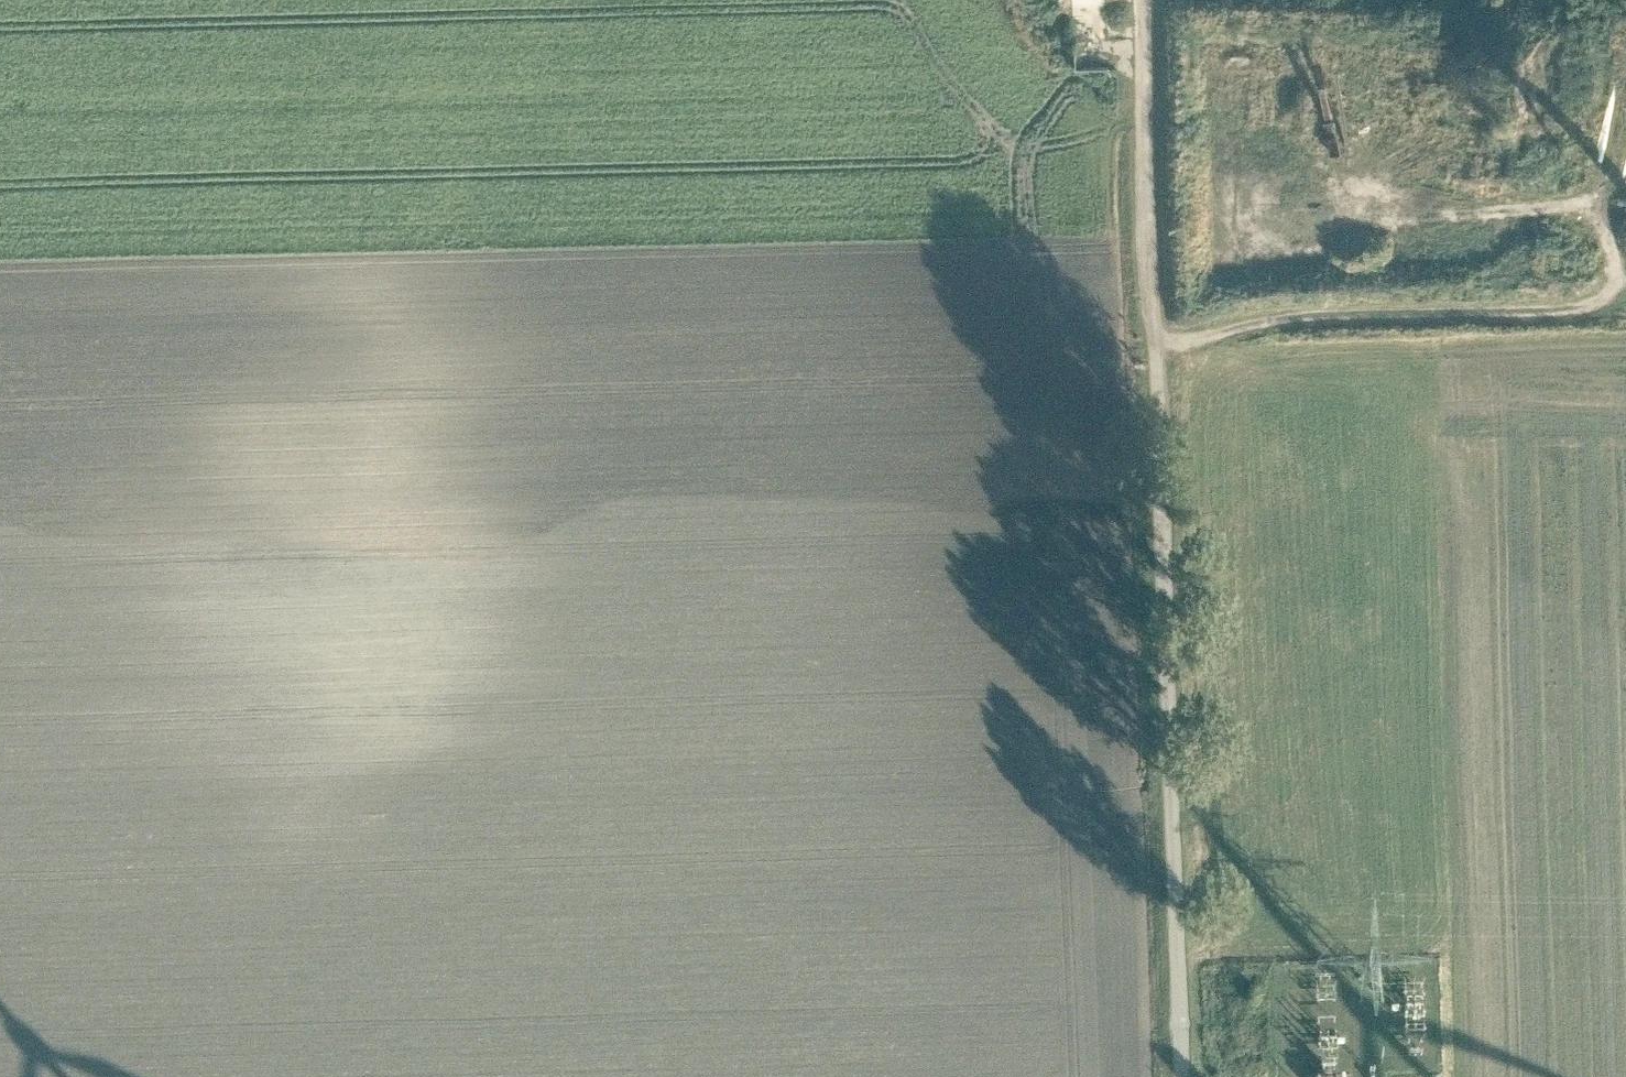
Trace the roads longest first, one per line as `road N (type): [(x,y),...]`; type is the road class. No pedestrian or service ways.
road 1 (unclassified): [(1181,1076),(1161,357),(1140,0)]

